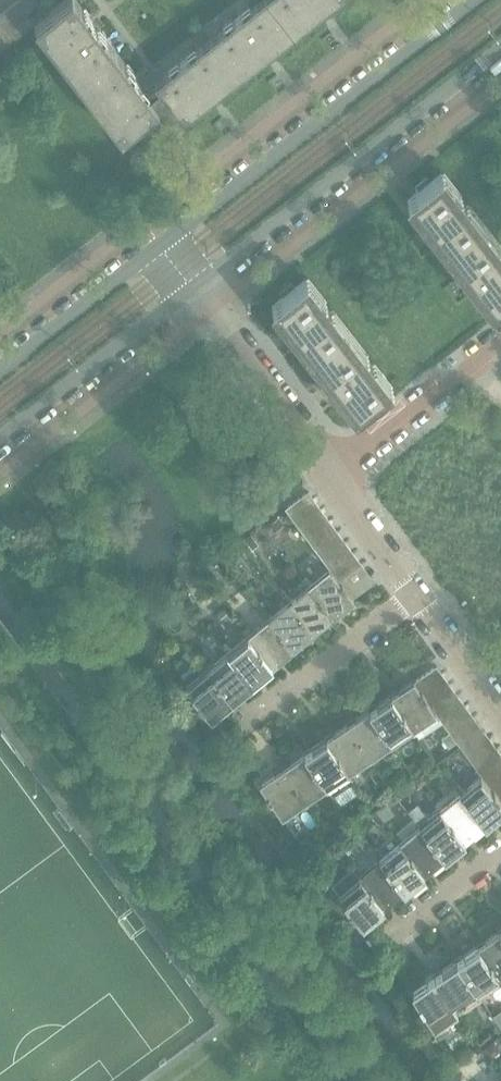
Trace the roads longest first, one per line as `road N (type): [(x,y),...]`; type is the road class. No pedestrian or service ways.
road 1 (residential): [(475,0),(159,245)]
road 2 (residential): [(192,289),(500,48)]
road 3 (residential): [(0,440),(192,289)]
road 4 (residential): [(329,476),(192,289)]
road 5 (residential): [(500,343),(329,476)]
road 6 (residential): [(245,721),(415,592)]
road 7 (residential): [(159,245),(0,372)]
road 8 (residential): [(500,712),(415,592)]
road 9 (residential): [(415,592),(329,476)]
road 10 (residential): [(394,928),(500,852)]

